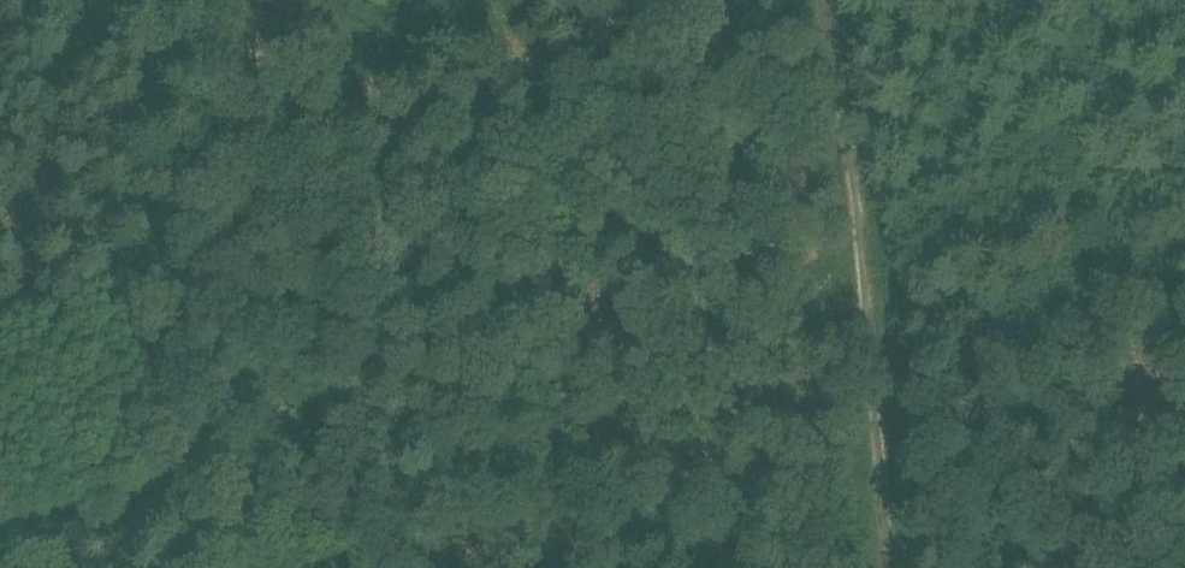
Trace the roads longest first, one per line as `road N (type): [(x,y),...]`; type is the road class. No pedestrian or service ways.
road 1 (track): [(916,567),(851,0)]

